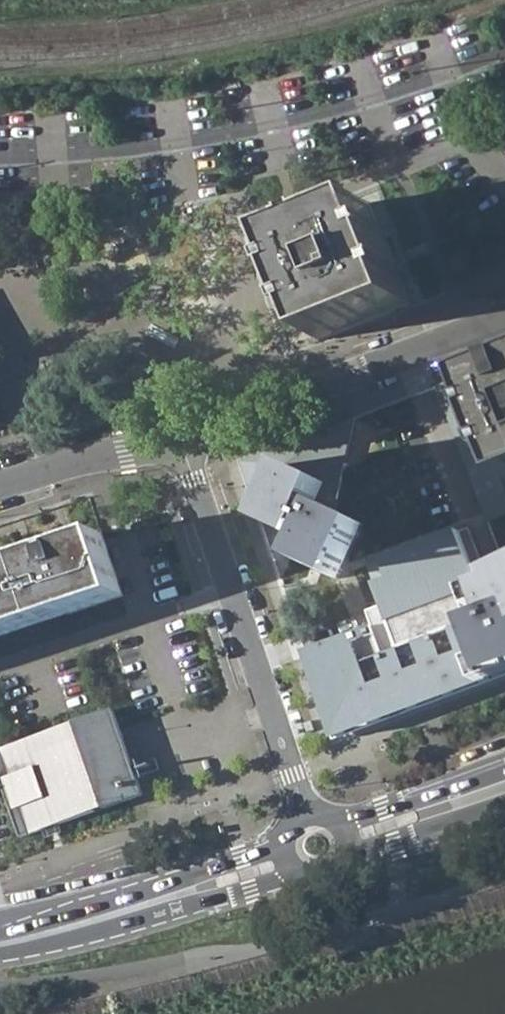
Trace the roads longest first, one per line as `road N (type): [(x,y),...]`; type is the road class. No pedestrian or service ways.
road 1 (residential): [(180,439),(305,815)]
road 2 (residential): [(180,439),(504,318)]
road 3 (primary): [(0,954),(296,874)]
road 4 (primary): [(282,844),(0,929)]
road 5 (residential): [(0,488),(180,439)]
road 6 (primary): [(504,768),(339,823)]
road 7 (primary): [(349,853),(504,801)]
road 8 (residential): [(435,42),(479,152),(504,179)]

